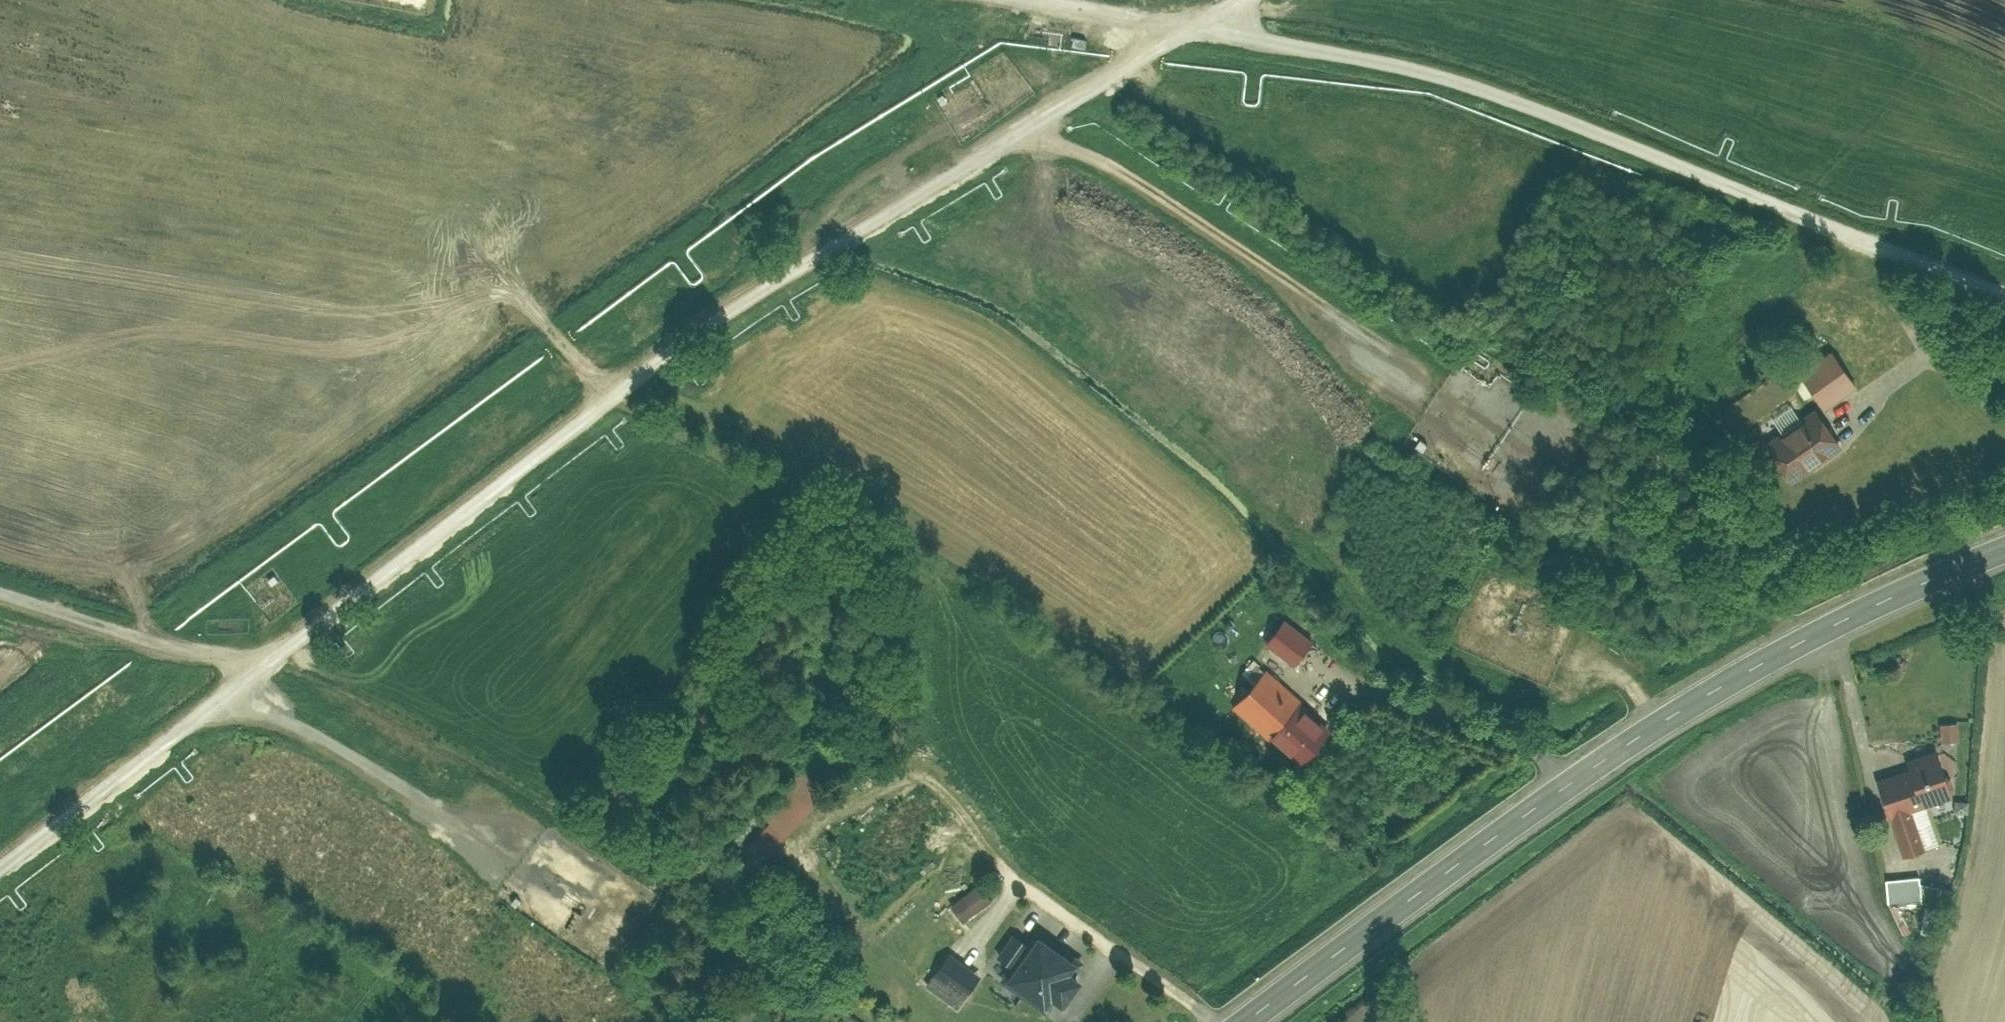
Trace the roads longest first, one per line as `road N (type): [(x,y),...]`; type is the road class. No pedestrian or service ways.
road 1 (track): [(1225,0),(768,274),(0,855)]
road 2 (secondary): [(2004,547),(1769,658),(1657,724),(1245,1021)]
road 3 (unclassified): [(2004,292),(1500,89),(1376,50),(1285,40),(1198,17)]
road 4 (track): [(1017,125),(1102,162),(1495,426)]
road 5 (track): [(206,697),(292,728),(553,890)]
road 6 (track): [(248,665),(0,596)]
road 7 (track): [(1657,724),(1628,680),(1518,634)]

